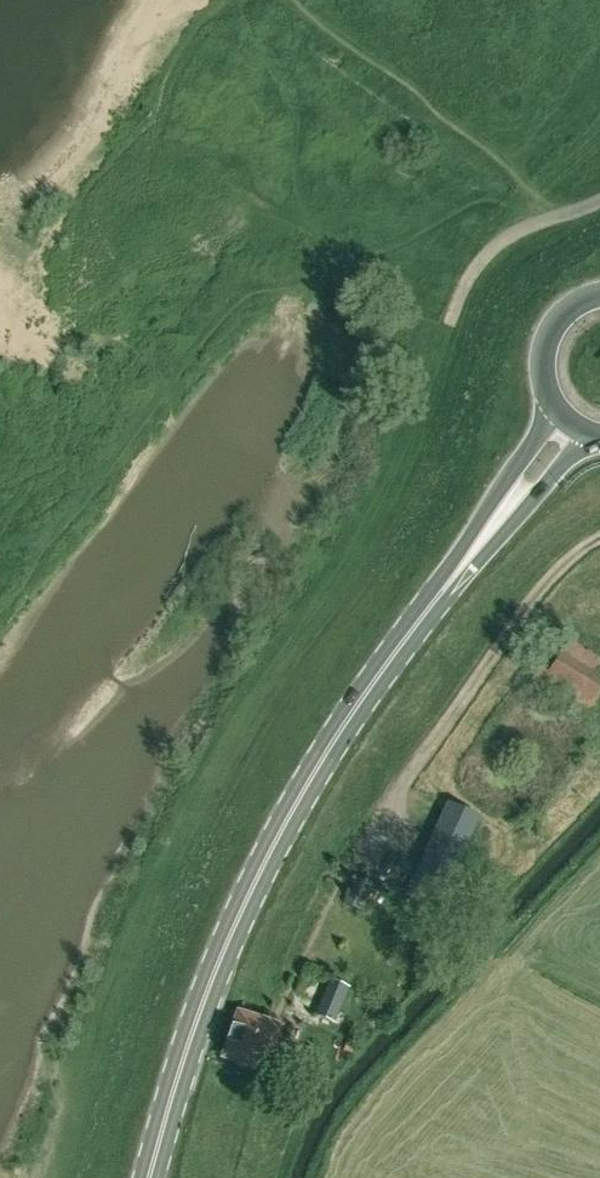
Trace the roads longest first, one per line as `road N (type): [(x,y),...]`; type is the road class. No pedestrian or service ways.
road 1 (track): [(451,325),(409,451),(350,564),(270,670),(190,813),(134,943),(64,1177)]
road 2 (primary): [(149,1177),(211,982),(277,836),(367,689),(579,421)]
road 3 (primary): [(599,293),(561,320),(549,346),(559,401),(579,421)]

